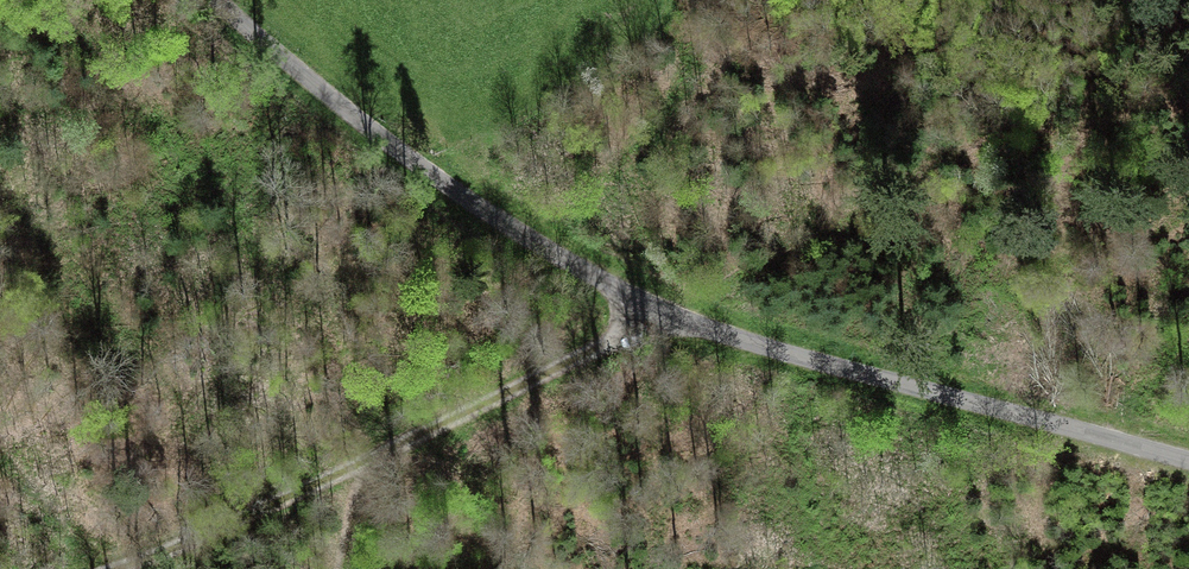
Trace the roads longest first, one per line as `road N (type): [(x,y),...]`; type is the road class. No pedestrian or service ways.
road 1 (unclassified): [(1188,461),(663,312),(453,188),(221,0)]
road 2 (track): [(119,568),(594,351),(791,244),(892,221),(944,150)]

